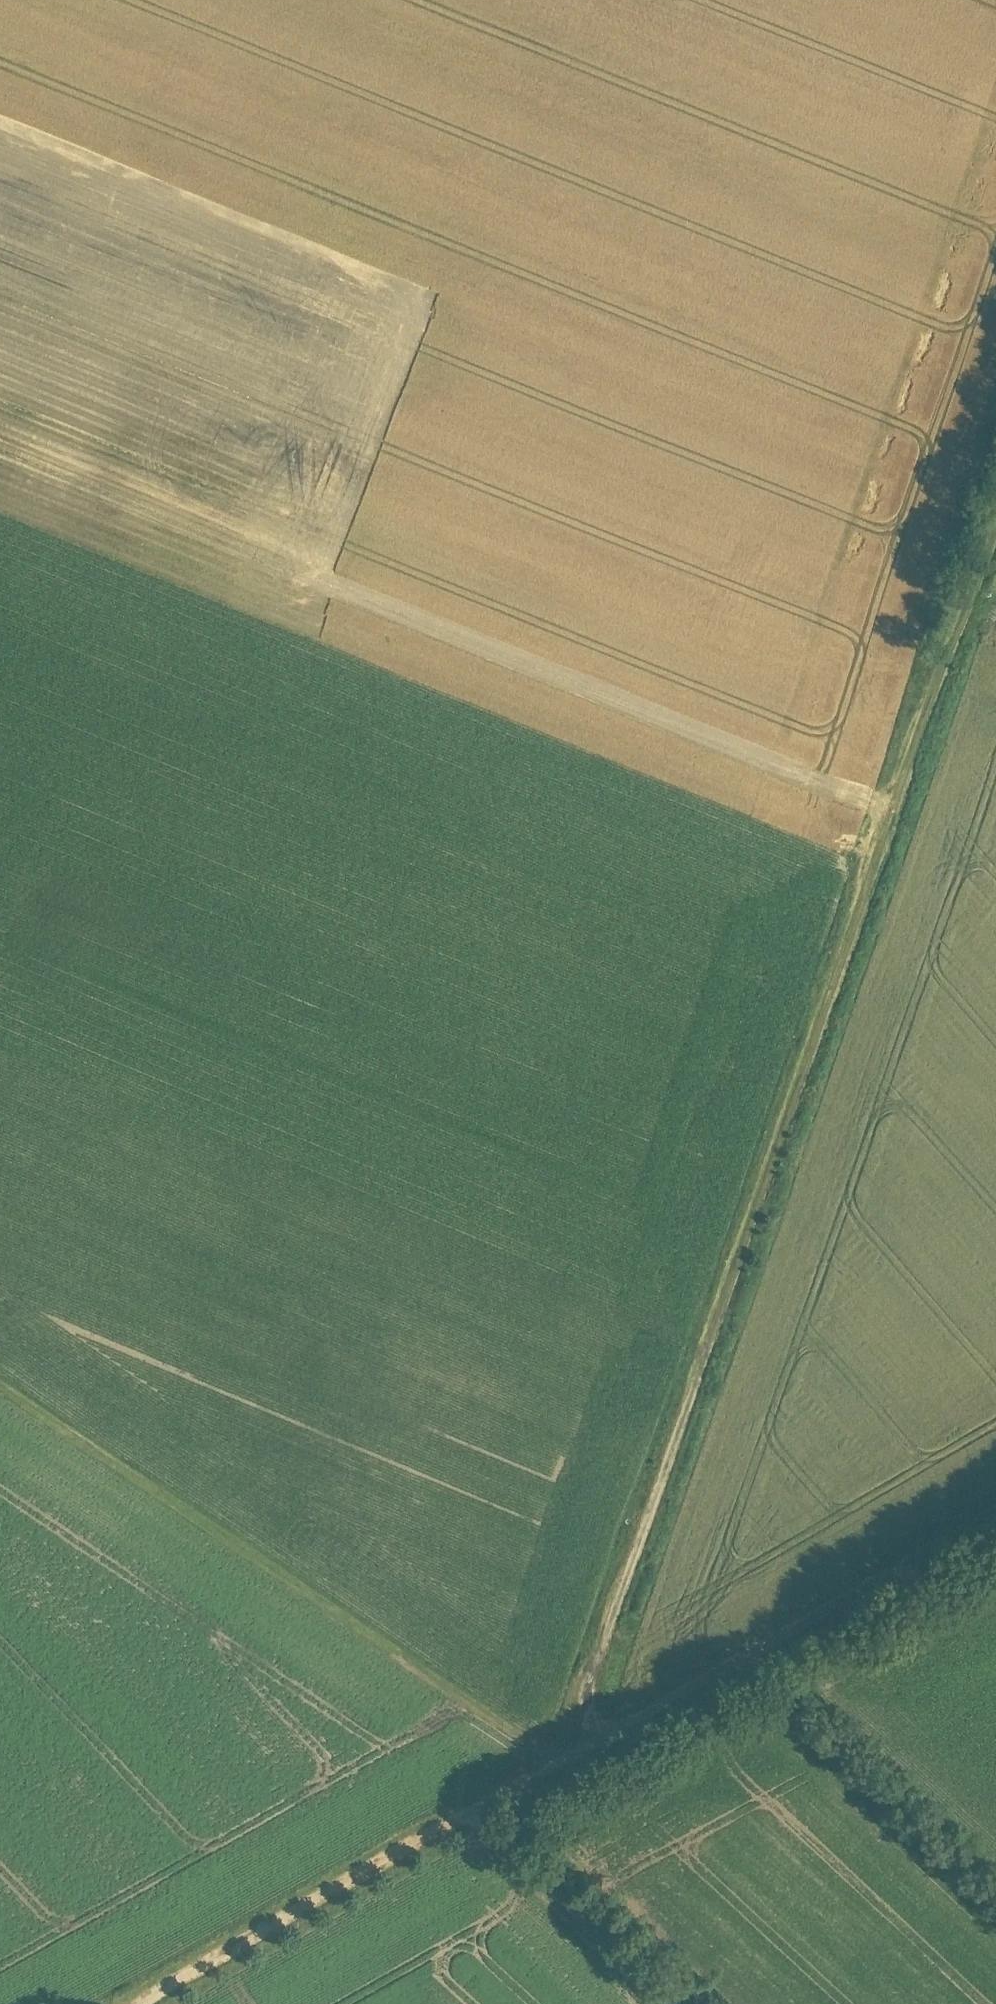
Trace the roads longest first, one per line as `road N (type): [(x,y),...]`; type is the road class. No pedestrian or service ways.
road 1 (track): [(995,528),(592,1683),(593,1718),(606,1752)]
road 2 (track): [(995,1524),(169,2003)]

